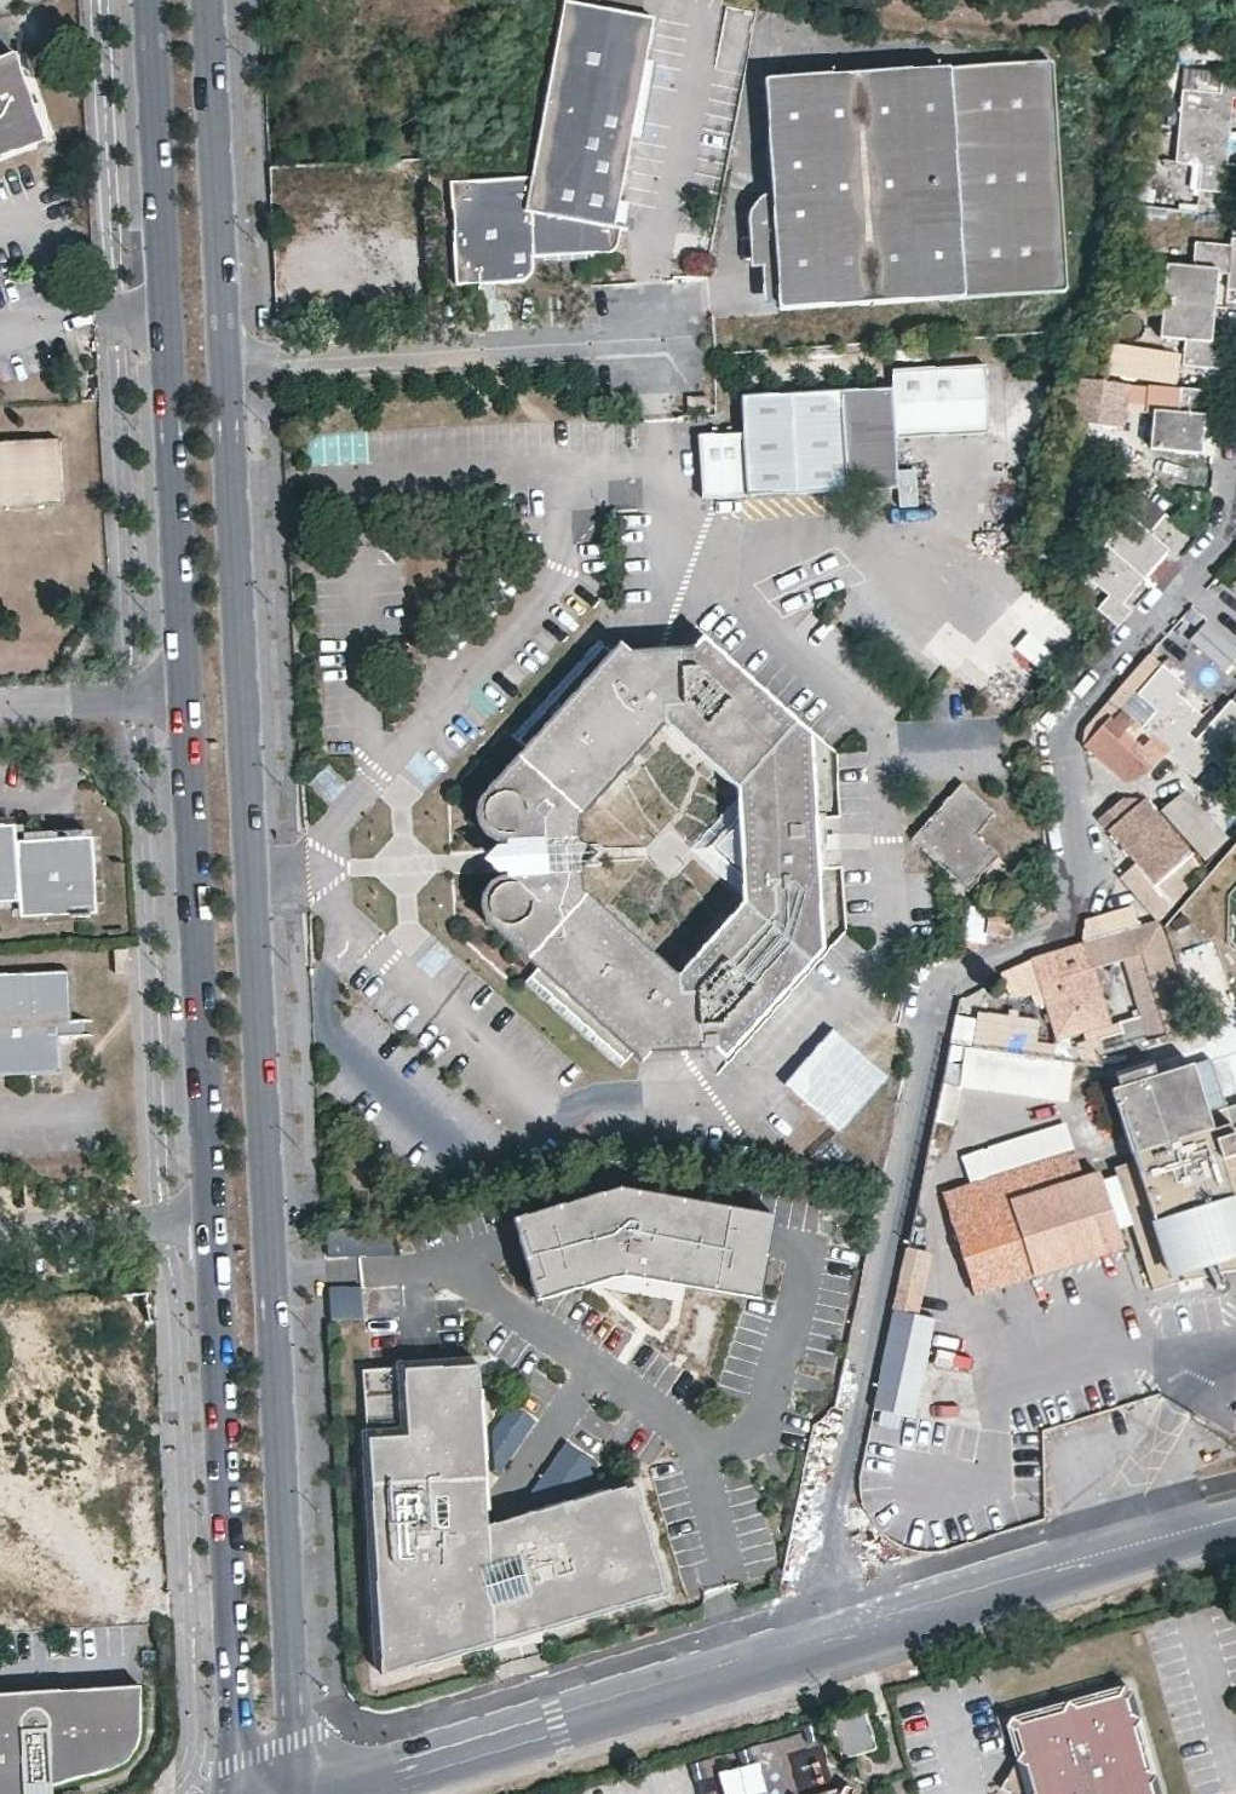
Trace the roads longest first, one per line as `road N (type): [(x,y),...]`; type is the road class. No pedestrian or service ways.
road 1 (primary): [(296,1793),(225,358)]
road 2 (secondary): [(309,1793),(939,1600),(1235,1517)]
road 3 (primary): [(150,0),(178,694)]
road 4 (primary): [(210,1215),(240,1755),(231,1793)]
road 5 (primary): [(178,694),(210,1215)]
road 6 (residential): [(651,337),(225,358)]
road 7 (primary): [(225,358),(210,0)]
road 8 (track): [(1235,3),(975,11),(897,0)]
road 9 (residential): [(0,1228),(210,1215)]
road 10 (residential): [(0,703),(178,694)]

